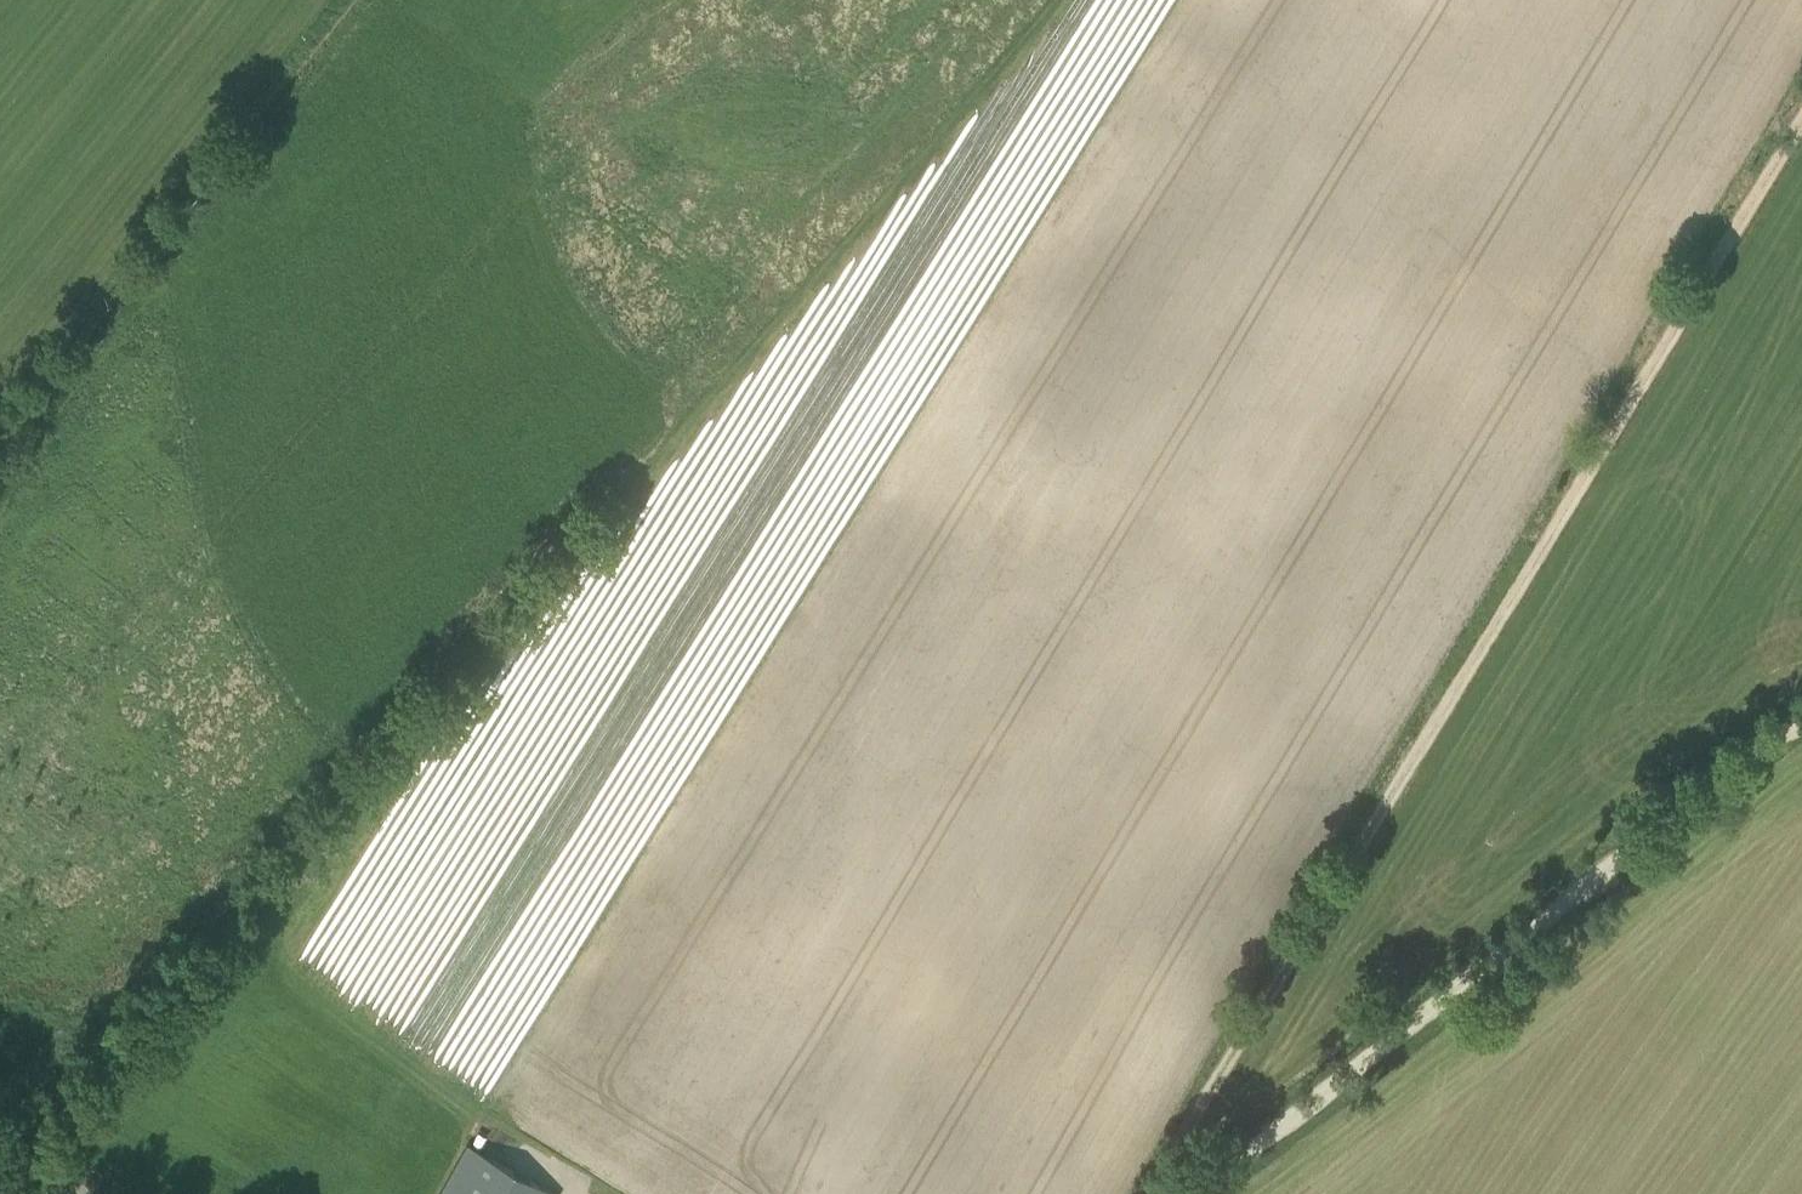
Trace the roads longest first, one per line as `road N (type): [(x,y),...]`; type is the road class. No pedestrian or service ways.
road 1 (track): [(1167,1193),(1173,1152),(1801,101)]
road 2 (track): [(1801,723),(1191,1193)]

